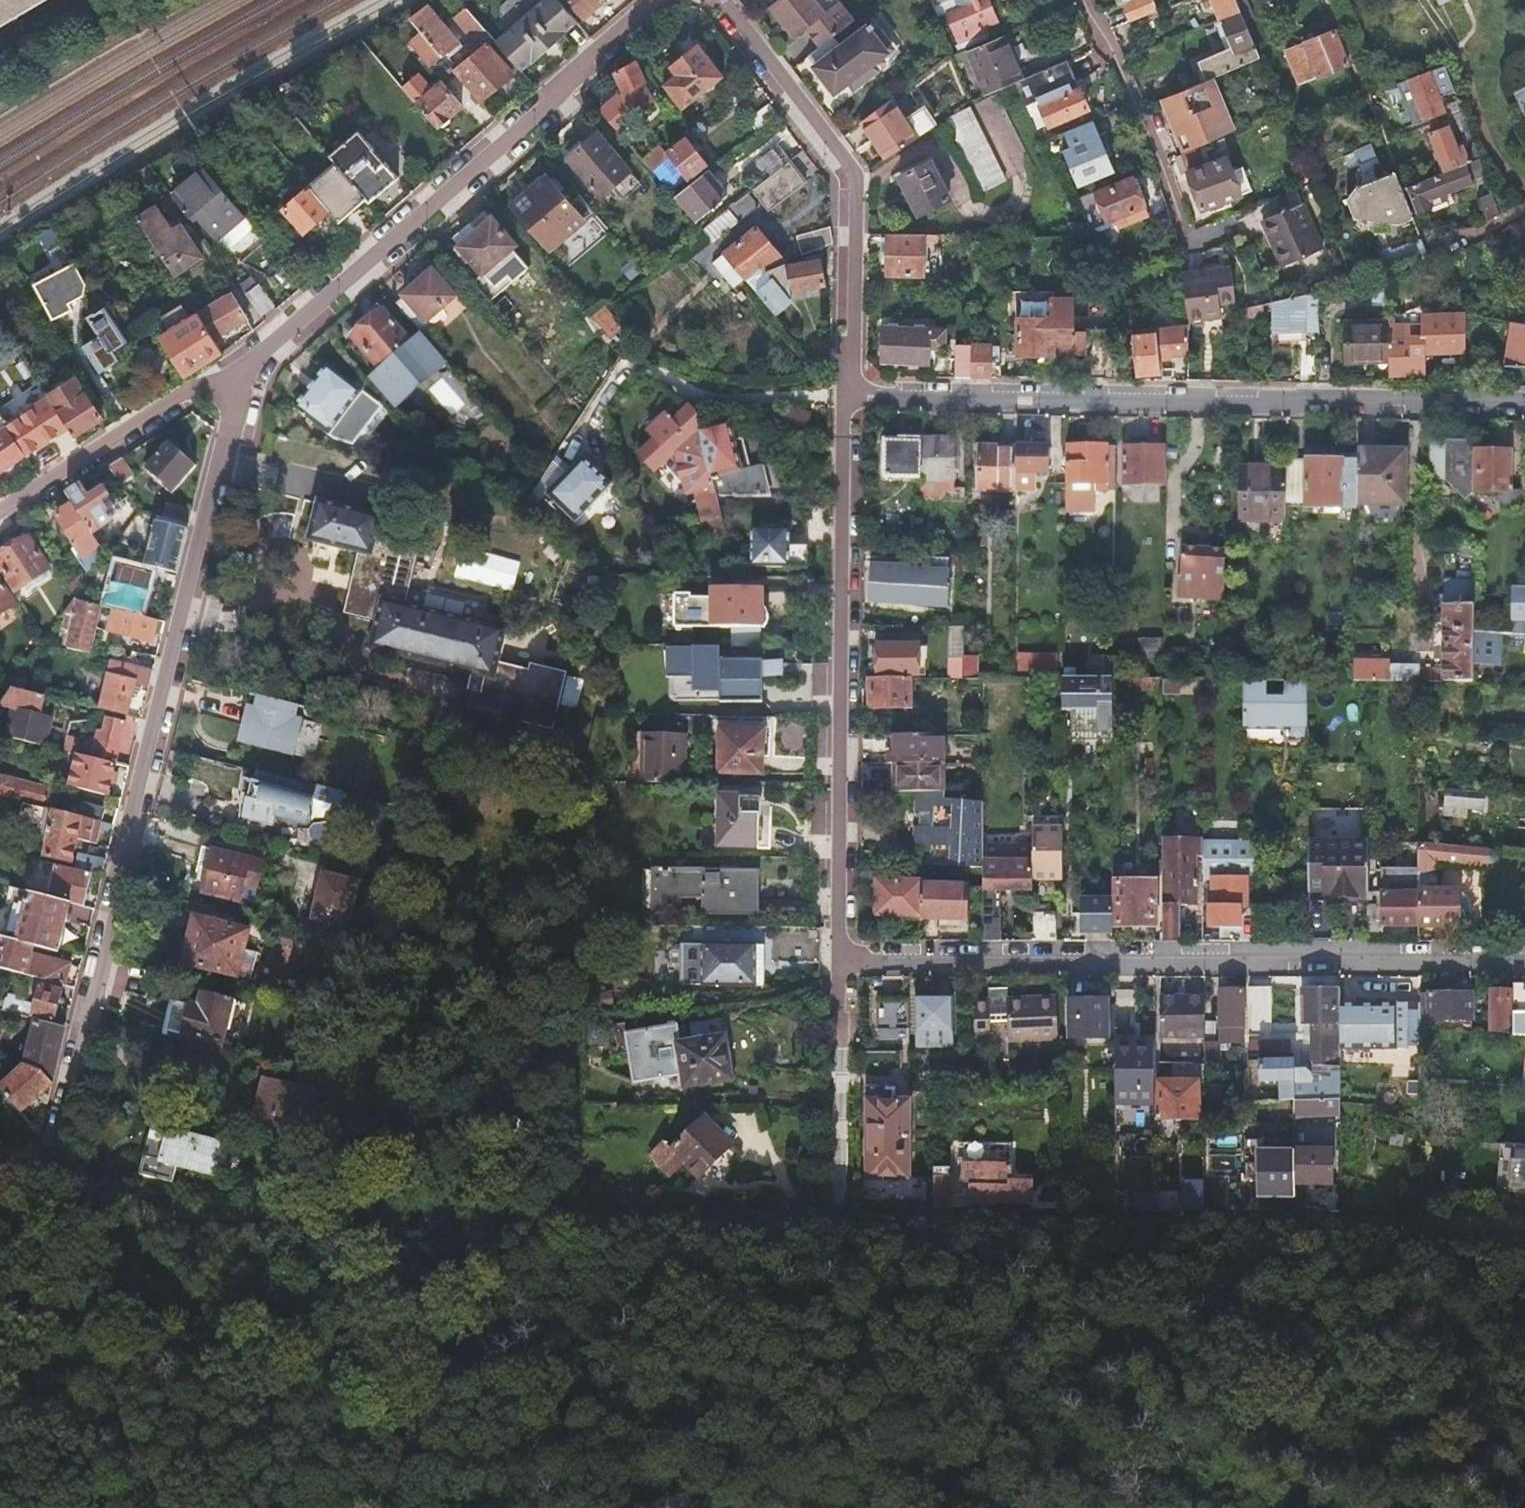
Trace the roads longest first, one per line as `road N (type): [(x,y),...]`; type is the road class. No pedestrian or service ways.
road 1 (residential): [(245,367),(48,1163),(0,1165)]
road 2 (residential): [(829,969),(1524,962)]
road 3 (unclassified): [(1524,406),(845,391)]
road 4 (residential): [(845,391),(829,969)]
road 5 (residential): [(245,367),(669,0)]
road 6 (residential): [(709,0),(852,206),(845,391)]
road 7 (track): [(88,1218),(354,1507)]
road 8 (unclassified): [(1524,219),(1450,244),(1422,233),(1331,0)]
road 9 (track): [(88,1218),(13,1507)]
road 10 (residential): [(0,523),(245,367)]
road 11 (unclassified): [(1079,0),(1140,142)]
road 12 (residential): [(829,969),(832,1116)]

